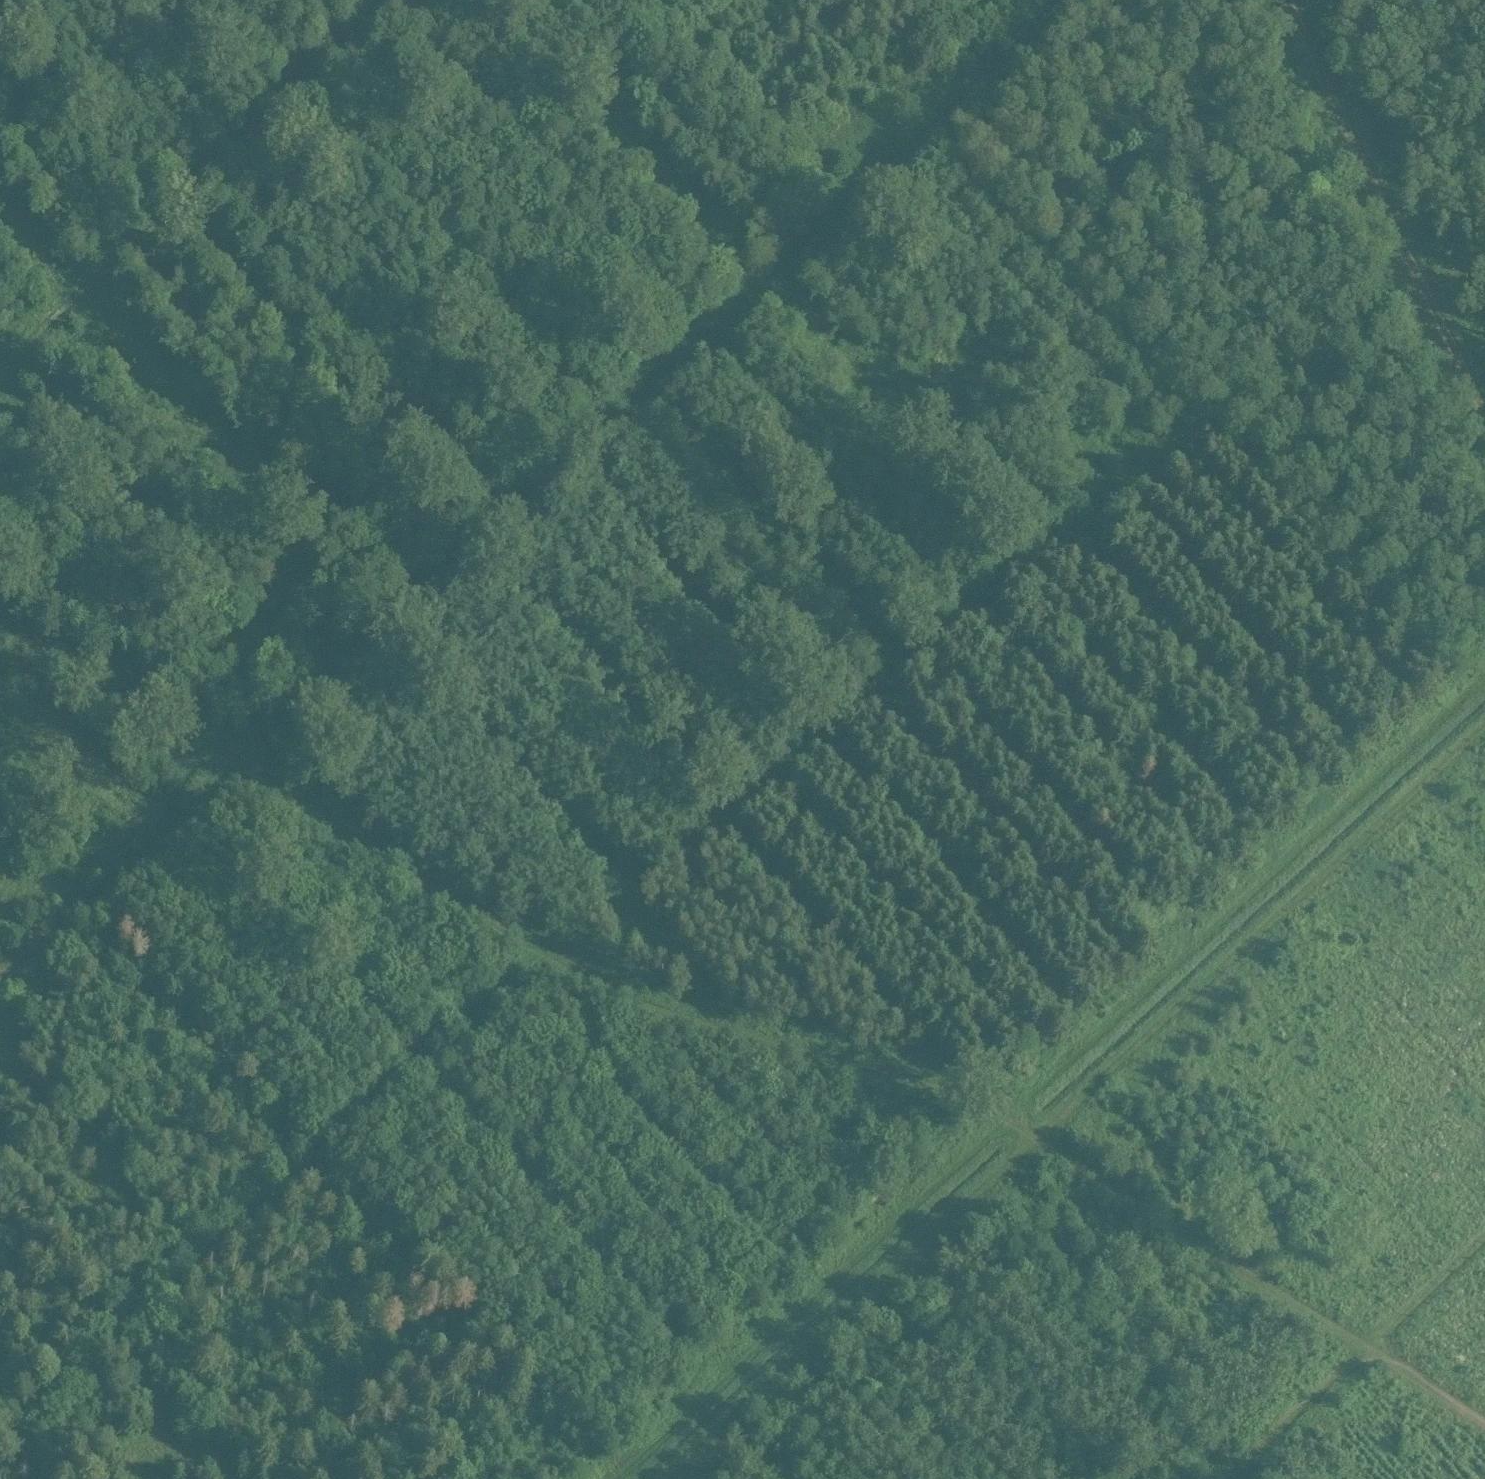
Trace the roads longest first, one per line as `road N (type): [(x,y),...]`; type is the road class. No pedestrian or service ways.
road 1 (track): [(0,615),(129,683),(275,791),(428,872),(569,977),(990,1112),(1365,1346),(1484,1235)]
road 2 (track): [(1484,413),(1285,0)]
road 3 (track): [(1226,1478),(1365,1346)]
road 4 (track): [(1484,1422),(1365,1346)]

